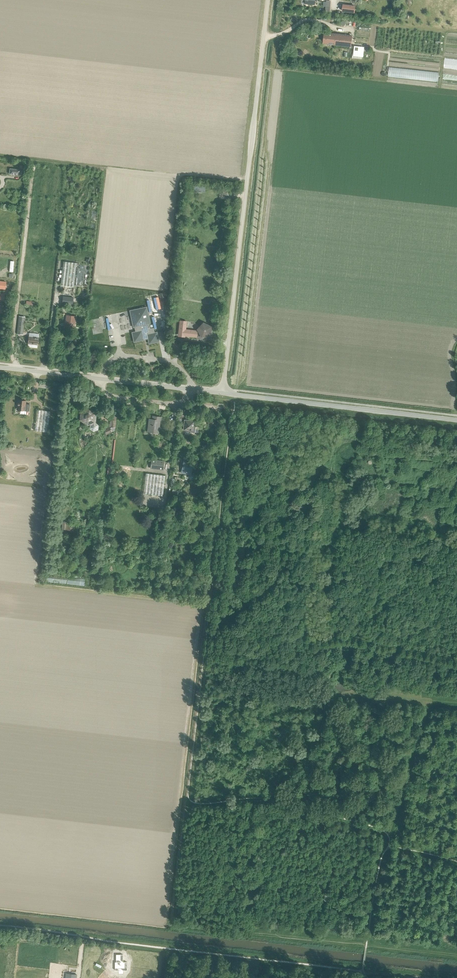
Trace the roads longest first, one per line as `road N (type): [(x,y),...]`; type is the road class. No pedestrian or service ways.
road 1 (unclassified): [(223,393),(269,0)]
road 2 (unclassified): [(456,420),(223,393)]
road 3 (residential): [(193,390),(186,373),(166,360),(122,356),(98,379)]

